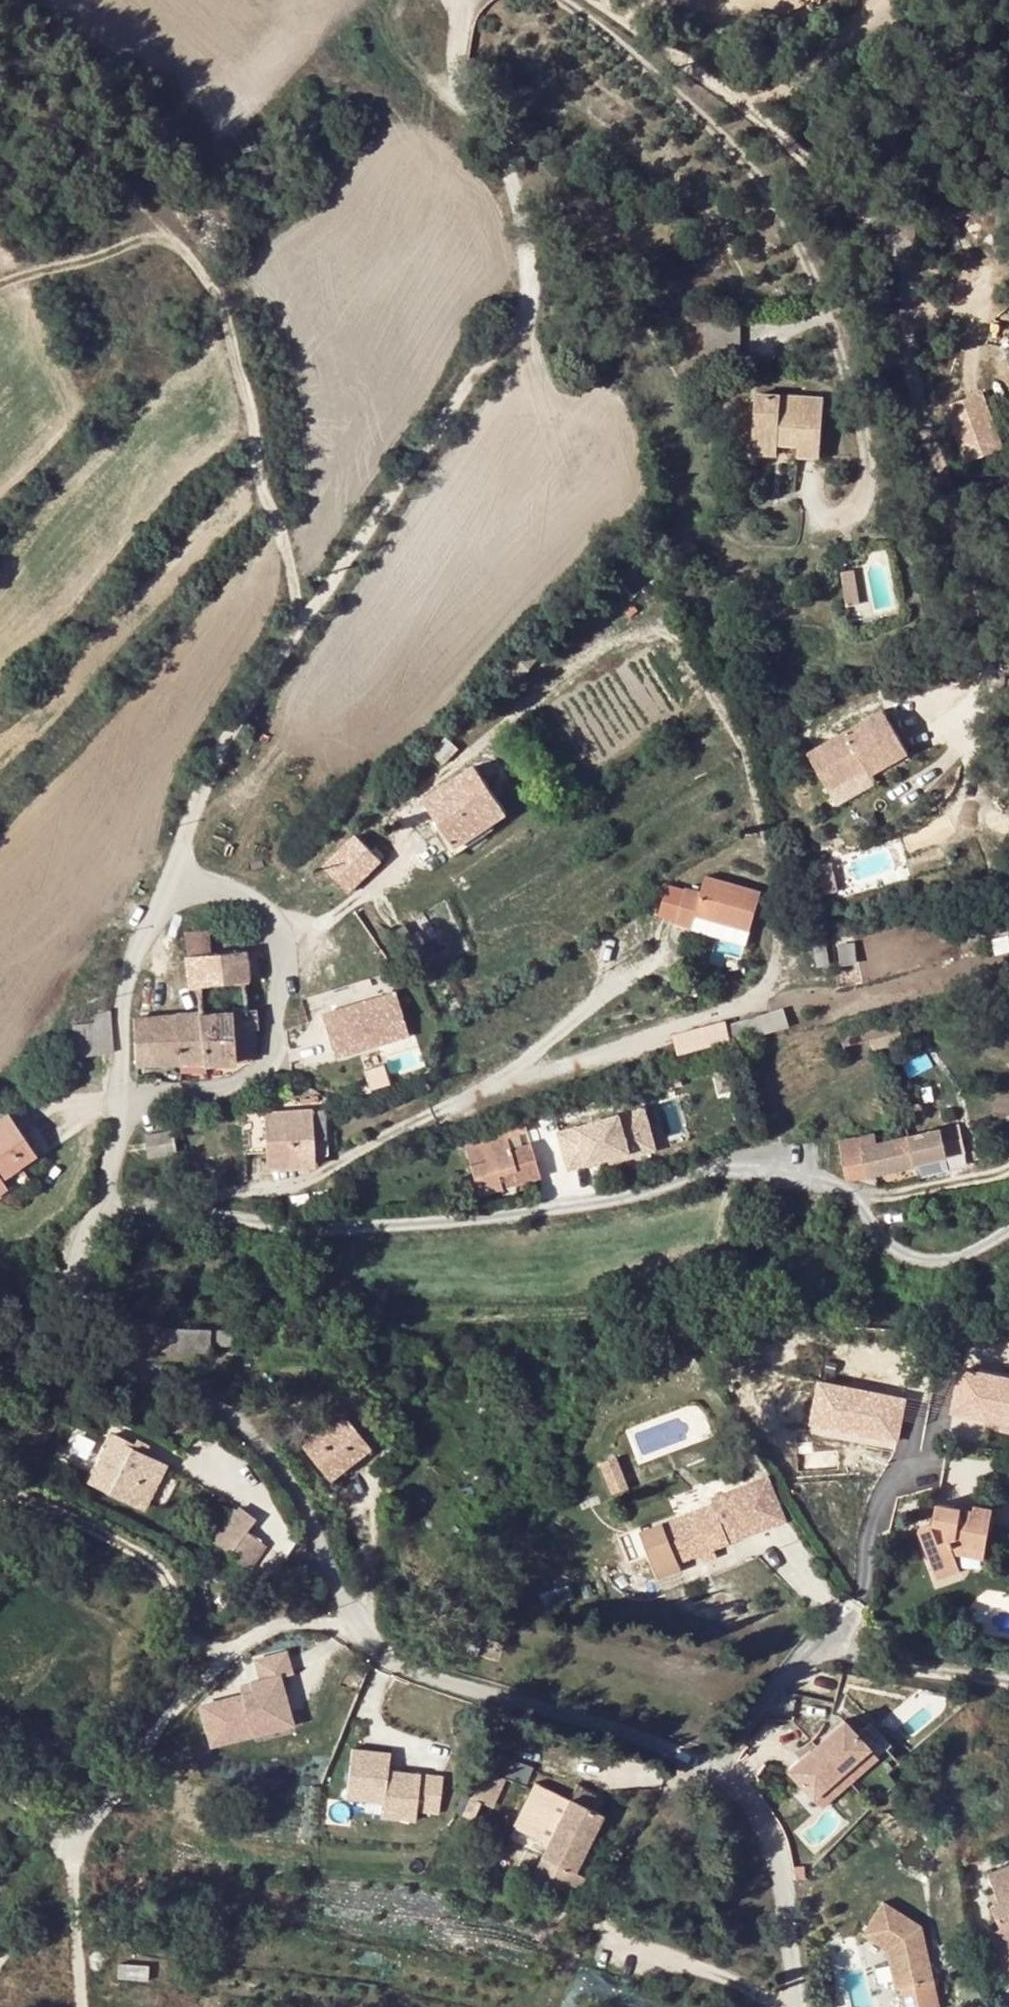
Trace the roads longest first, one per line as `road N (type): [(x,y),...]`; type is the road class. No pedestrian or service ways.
road 1 (residential): [(122,1093),(112,1169),(77,1250),(75,1297),(84,1332),(160,1372),(262,1446),(298,1498),(355,1624),(403,1668),(718,1769)]
road 2 (track): [(298,630),(299,588),(262,491),(238,355),(210,284),(0,57)]
road 3 (residential): [(122,1093),(211,1091),(260,1070),(274,1049),(282,994),(276,934),(261,908),(208,886),(168,898),(140,945),(121,1041)]
road 4 (residential): [(718,1769),(767,1814),(787,1896),(796,2006)]
road 5 (residential): [(834,1623),(718,1769)]
road 6 (track): [(176,246),(135,240),(88,262),(0,282)]
road 7 (track): [(874,0),(797,82),(742,100)]
road 8 (track): [(1008,61),(976,71),(1008,179)]

